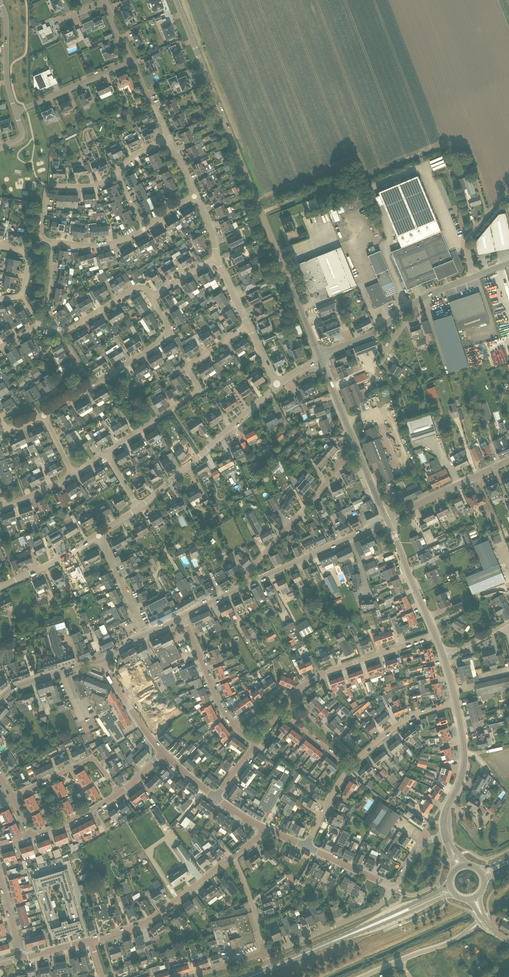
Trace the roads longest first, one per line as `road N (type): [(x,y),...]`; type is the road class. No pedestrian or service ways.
road 1 (tertiary): [(319,355),(176,0)]
road 2 (residential): [(107,453),(198,392),(190,365),(248,326)]
road 3 (residential): [(139,508),(277,385)]
road 4 (unclassified): [(319,355),(474,277)]
road 5 (tertiary): [(388,520),(322,362)]
road 6 (residential): [(250,584),(252,568),(351,455)]
road 7 (residential): [(91,941),(152,920),(232,858)]
road 8 (residential): [(293,697),(327,673),(435,636)]
road 9 (unclassified): [(250,584),(388,520)]
road 10 (residential): [(263,955),(366,913),(394,888)]
road 11 (primary): [(269,969),(400,913)]
road 12 (tertiary): [(445,836),(444,814),(464,767),(456,702)]
road 13 (tertiary): [(388,520),(508,461)]
road 14 (residential): [(11,797),(91,760),(120,793)]
road 15 (residential): [(116,173),(90,186),(51,186),(41,231),(54,242)]
road 16 (residential): [(94,384),(166,337),(152,297)]
road 17 (residential): [(133,61),(17,113)]
road 18 (tertiary): [(435,636),(388,520)]

